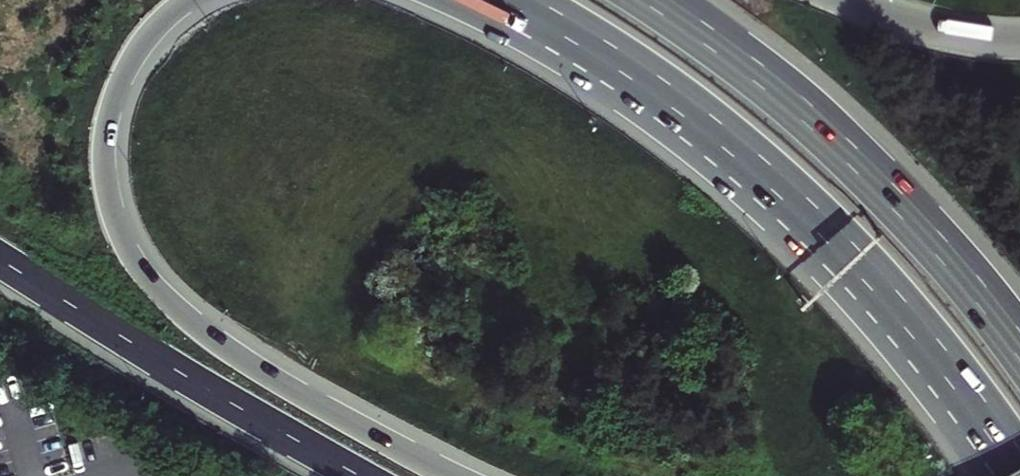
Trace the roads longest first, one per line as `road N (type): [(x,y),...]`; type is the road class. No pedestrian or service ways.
road 1 (motorway): [(453,475),(244,359),(167,300),(125,245),(106,175),(109,120),(133,59),(192,0)]
road 2 (motorway): [(1019,346),(855,160),(798,106),(655,0)]
road 3 (motorway): [(0,260),(363,475)]
road 4 (motorway): [(761,169),(911,321),(1019,467)]
road 5 (motorway): [(444,0),(761,169)]
road 6 (motorway): [(521,0),(666,94),(761,169)]
road 7 (motorway): [(1019,47),(934,33),(836,0)]

